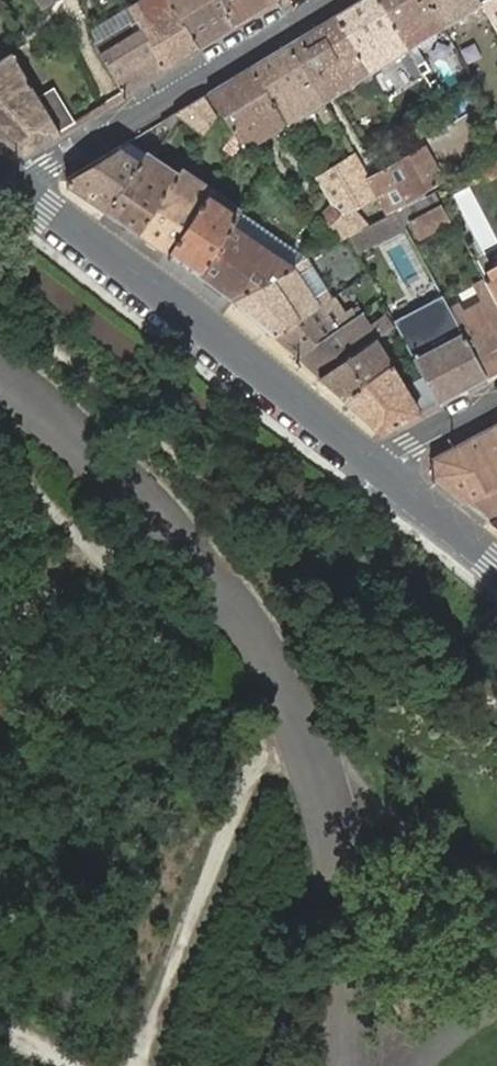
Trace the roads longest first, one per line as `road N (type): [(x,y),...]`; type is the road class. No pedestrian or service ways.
road 1 (tertiary): [(382,468),(30,191)]
road 2 (residential): [(30,191),(51,166),(322,0)]
road 3 (tertiary): [(496,561),(382,468)]
road 4 (residential): [(496,394),(405,443),(382,468)]

